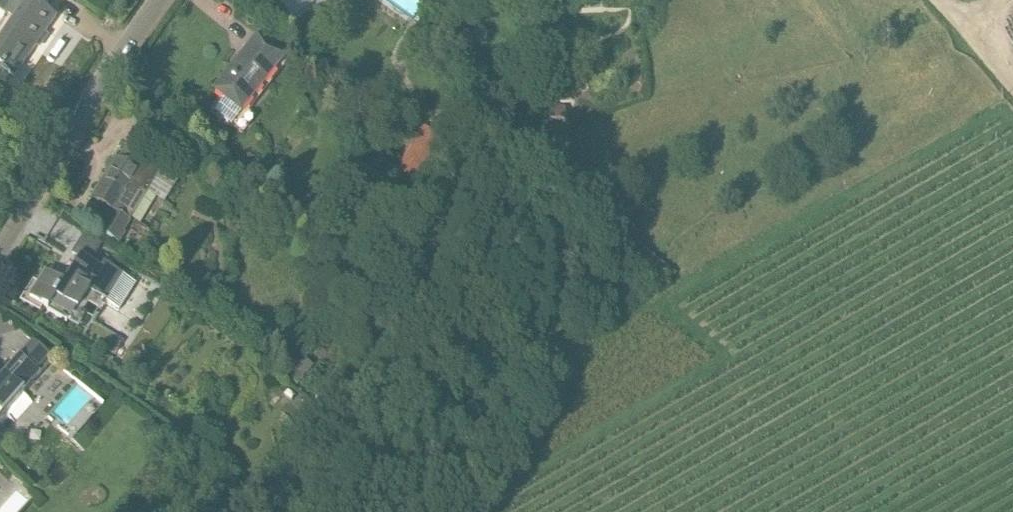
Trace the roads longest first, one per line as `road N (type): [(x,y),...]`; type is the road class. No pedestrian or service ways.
road 1 (residential): [(0,238),(161,0)]

